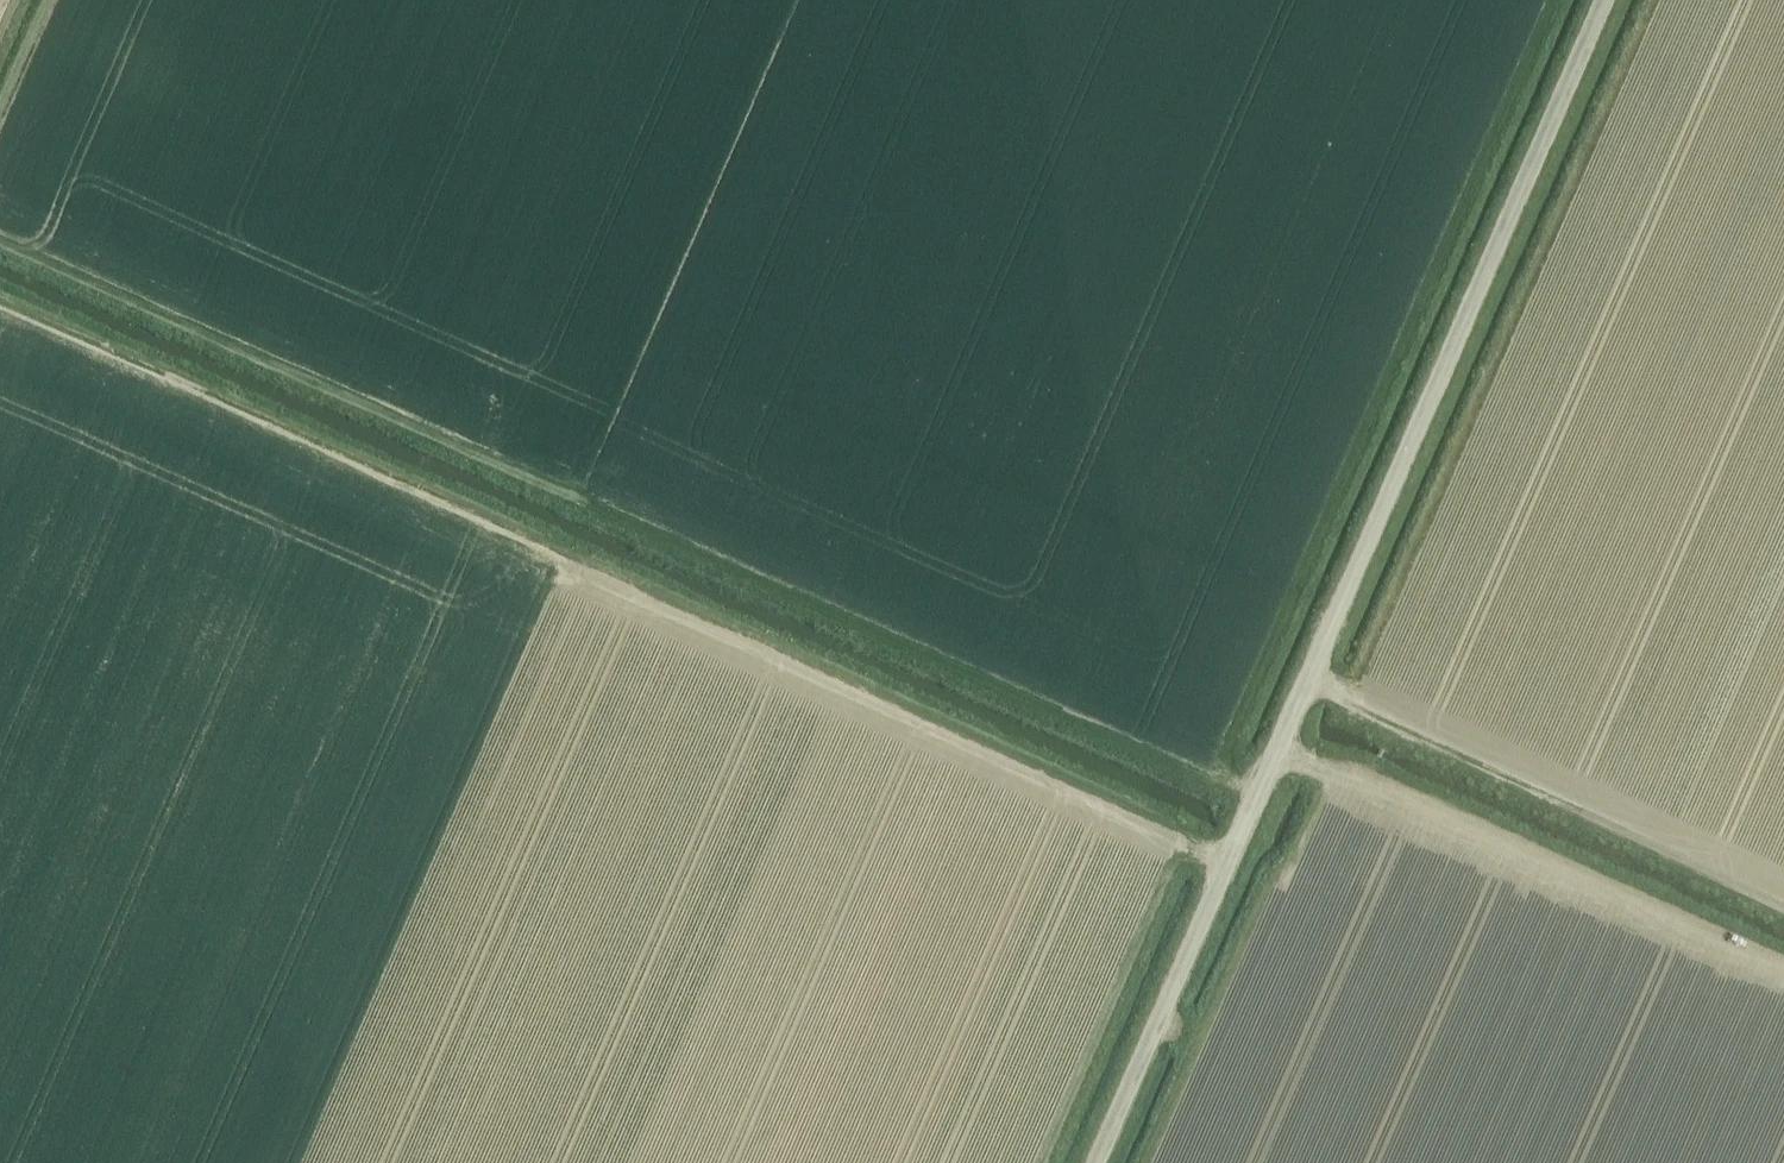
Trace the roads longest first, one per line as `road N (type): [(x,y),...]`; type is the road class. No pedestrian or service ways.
road 1 (unclassified): [(1097,1162),(1606,0)]
road 2 (track): [(1307,682),(1783,901)]

